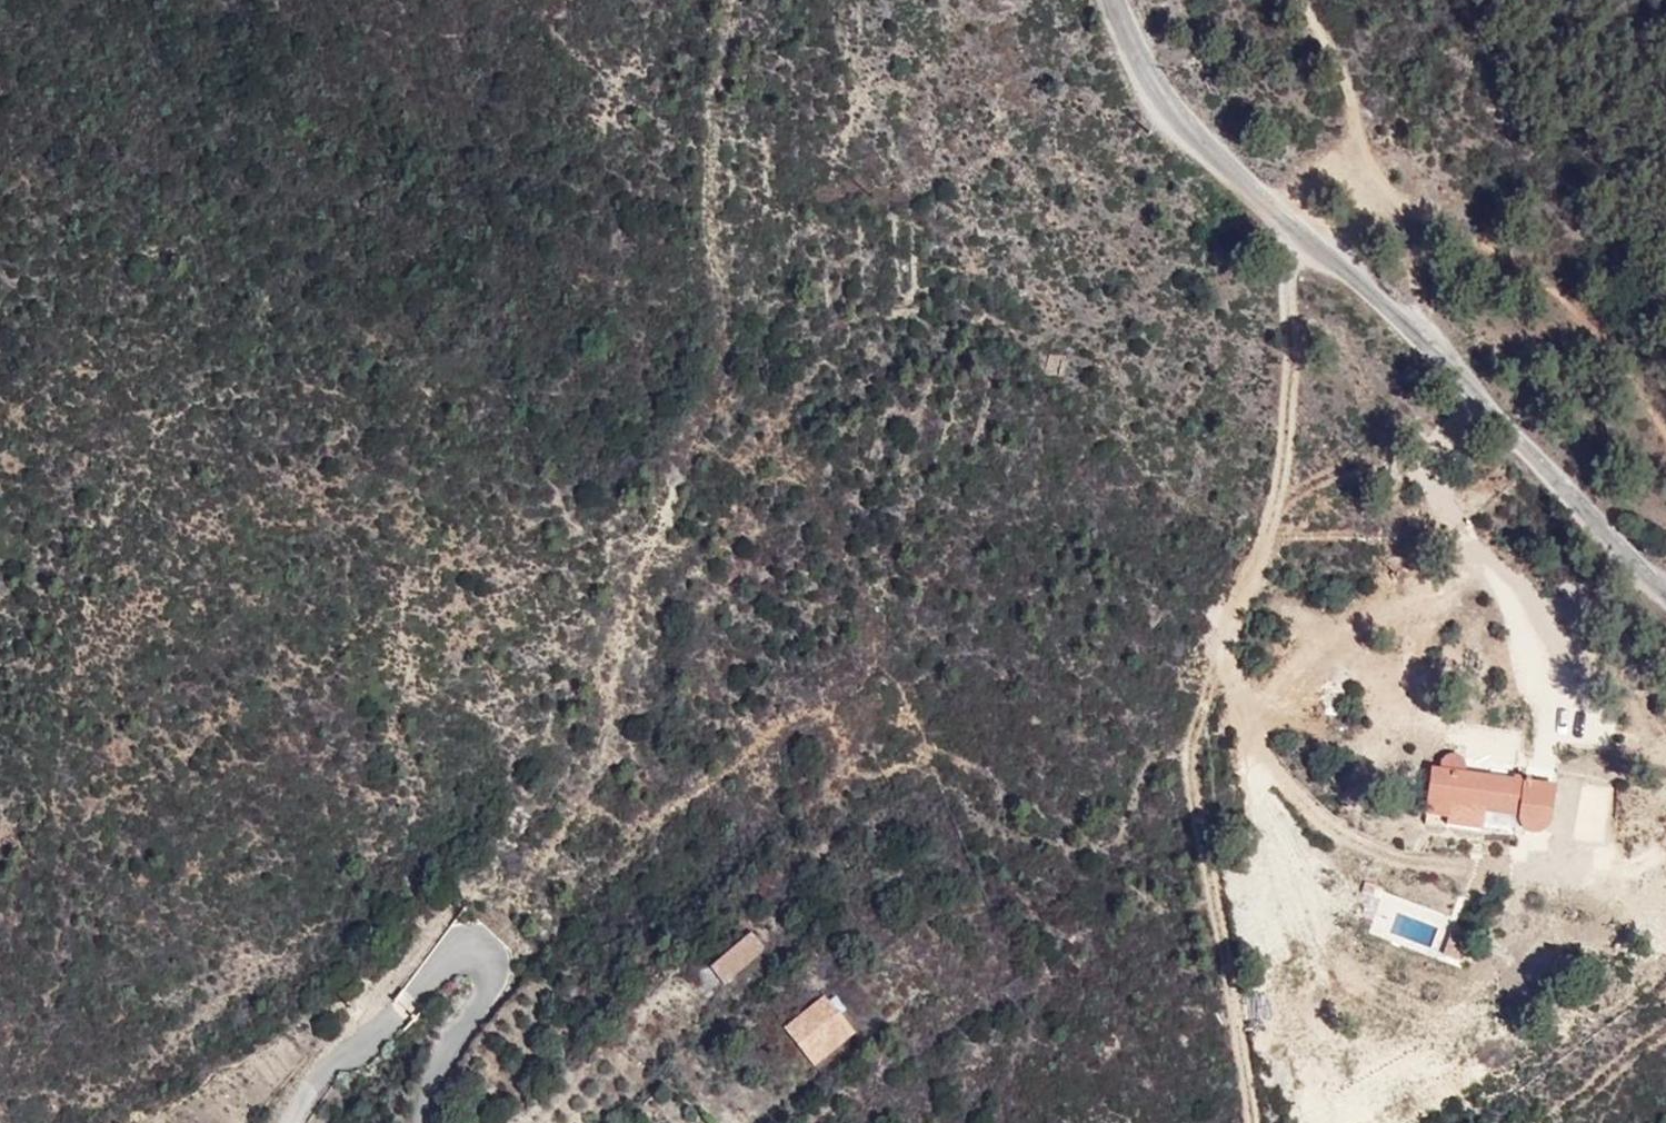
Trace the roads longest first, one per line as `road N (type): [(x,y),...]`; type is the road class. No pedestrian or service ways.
road 1 (unclassified): [(1665,577),(1599,492),(1174,142),(1089,0)]
road 2 (track): [(1232,613),(1194,710),(1186,754),(1261,1122)]

